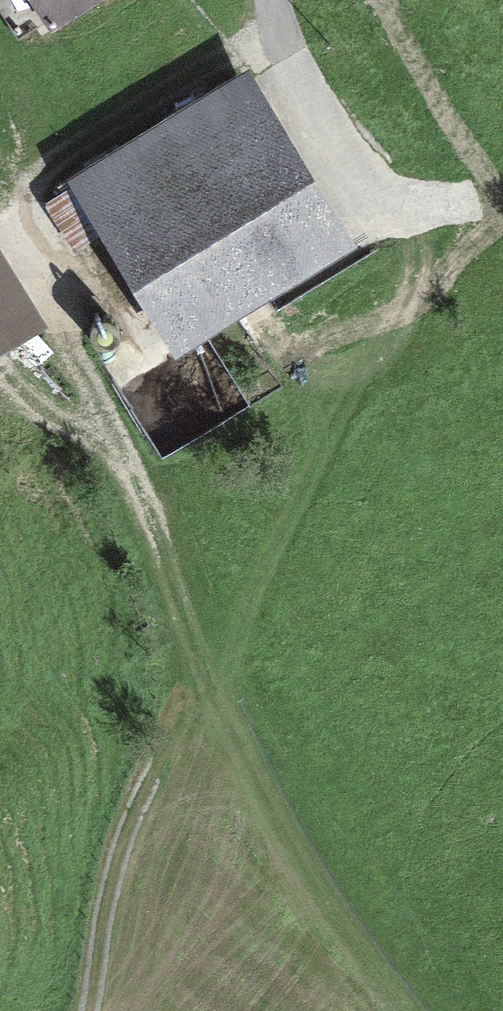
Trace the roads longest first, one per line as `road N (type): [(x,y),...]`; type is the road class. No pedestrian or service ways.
road 1 (track): [(199,668),(410,292),(420,262),(415,241),(375,186)]
road 2 (track): [(89,1010),(98,941),(133,812),(199,668)]
road 3 (unclassified): [(273,0),(304,78),(375,186)]

